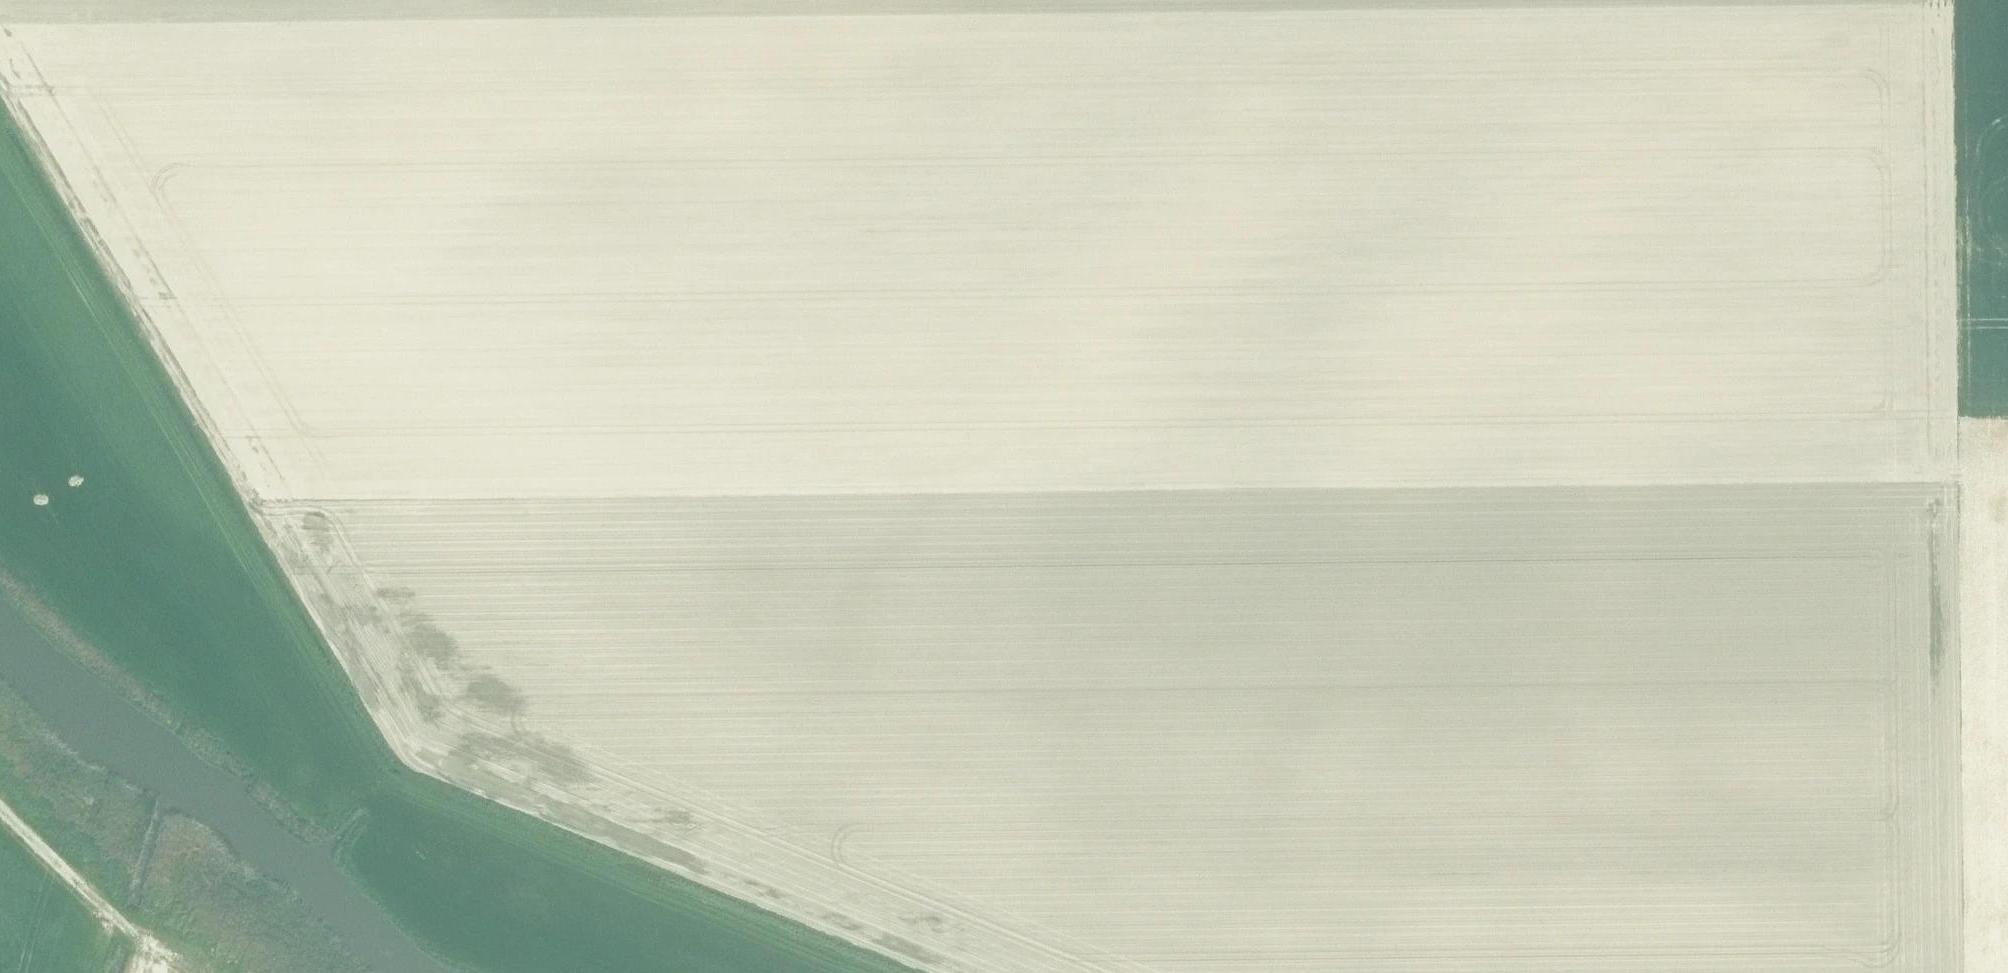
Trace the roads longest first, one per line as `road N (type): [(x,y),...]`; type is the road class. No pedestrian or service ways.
road 1 (track): [(0,806),(130,929)]

